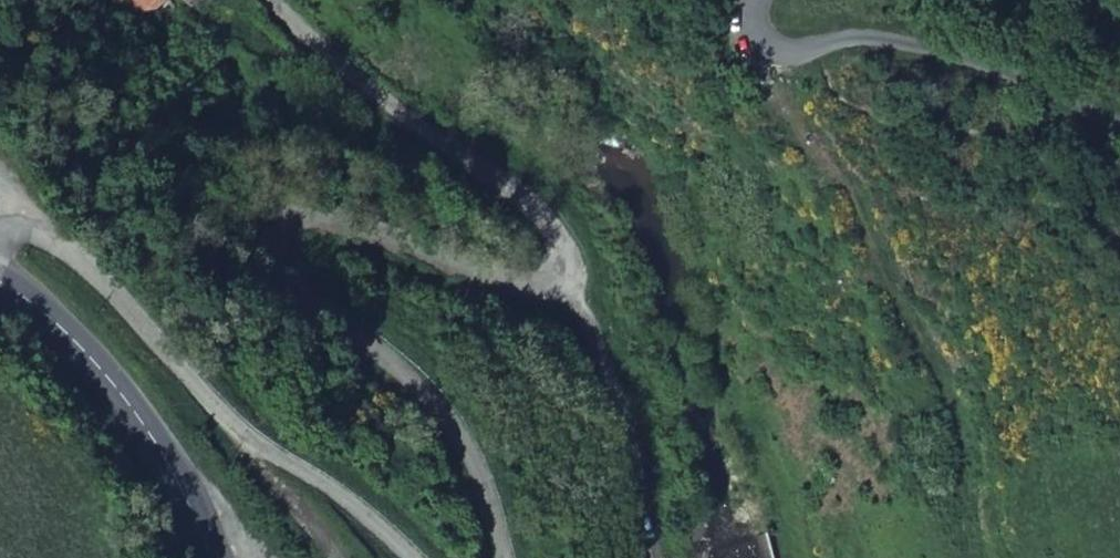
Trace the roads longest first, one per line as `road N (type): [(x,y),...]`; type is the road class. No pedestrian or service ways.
road 1 (unclassified): [(504,557),(481,477),(456,427),(420,382),(297,287),(284,266),(280,231),(292,221),(325,219),(527,286),(563,276),(564,246),(554,224),(517,190),(389,104),(273,0)]
road 2 (unclassified): [(0,220),(51,238),(89,267),(252,444),(348,500),(410,557)]
road 3 (unclassified): [(759,0),(760,35),(787,54),(865,38),(1119,106)]
road 4 (secondary): [(0,279),(69,332),(133,406),(211,557)]
road 5 (track): [(563,276),(608,360),(653,557)]

